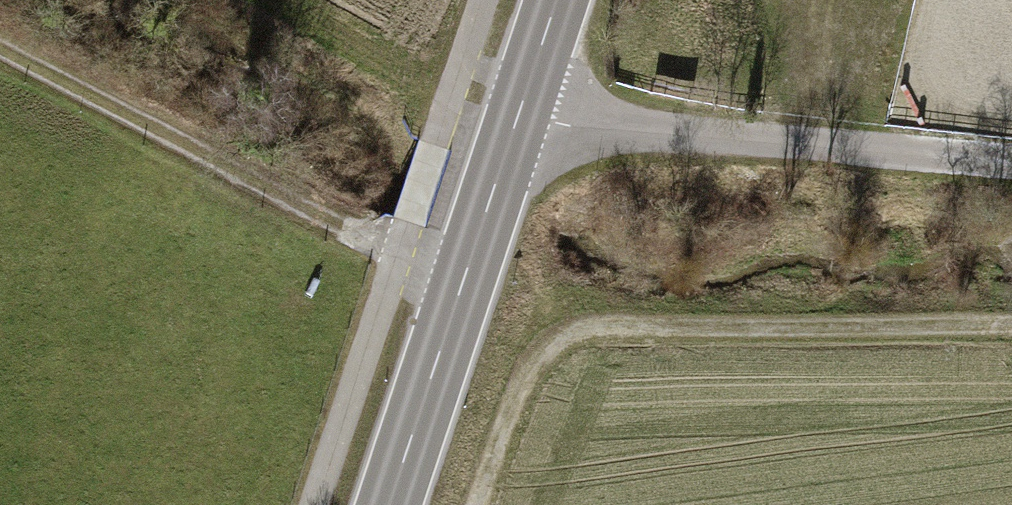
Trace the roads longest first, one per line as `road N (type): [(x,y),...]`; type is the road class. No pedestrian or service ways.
road 1 (track): [(1011,328),(912,341),(625,325),(571,335),(535,366),(508,411),(476,504)]
road 2 (primary): [(390,504),(558,0)]
road 3 (track): [(0,42),(465,279)]
road 4 (track): [(1011,168),(558,120),(524,105)]

